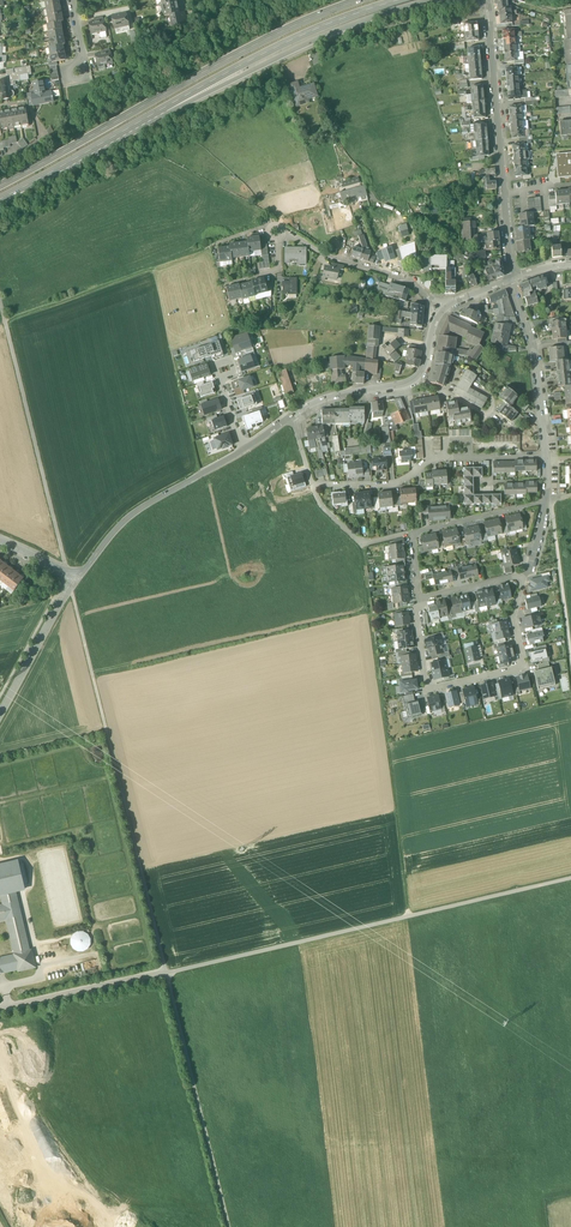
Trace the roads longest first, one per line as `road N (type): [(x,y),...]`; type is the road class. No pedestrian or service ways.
road 1 (track): [(570,879),(168,973)]
road 2 (trunk): [(354,0),(208,68),(0,184)]
road 3 (trunk): [(162,108),(334,30),(436,0)]
road 4 (trunk): [(162,108),(287,41),(392,0)]
road 5 (residential): [(451,303),(416,379),(333,396),(292,417)]
road 6 (unclassified): [(238,455),(132,514),(80,574),(71,575)]
road 7 (residential): [(292,417),(314,485),(395,483),(431,458)]
road 8 (residential): [(486,0),(505,193)]
road 9 (residential): [(527,574),(513,616),(523,665),(427,690)]
road 10 (residential): [(451,303),(276,232)]
road 11 (trunk): [(0,197),(162,108)]
road 12 (residential): [(512,278),(532,334),(547,454)]
road 13 (unclassified): [(0,1010),(168,973)]
road 14 (unclassified): [(0,713),(71,575)]
road 15 (track): [(552,500),(570,650)]
road 16 (residential): [(546,500),(413,532)]

